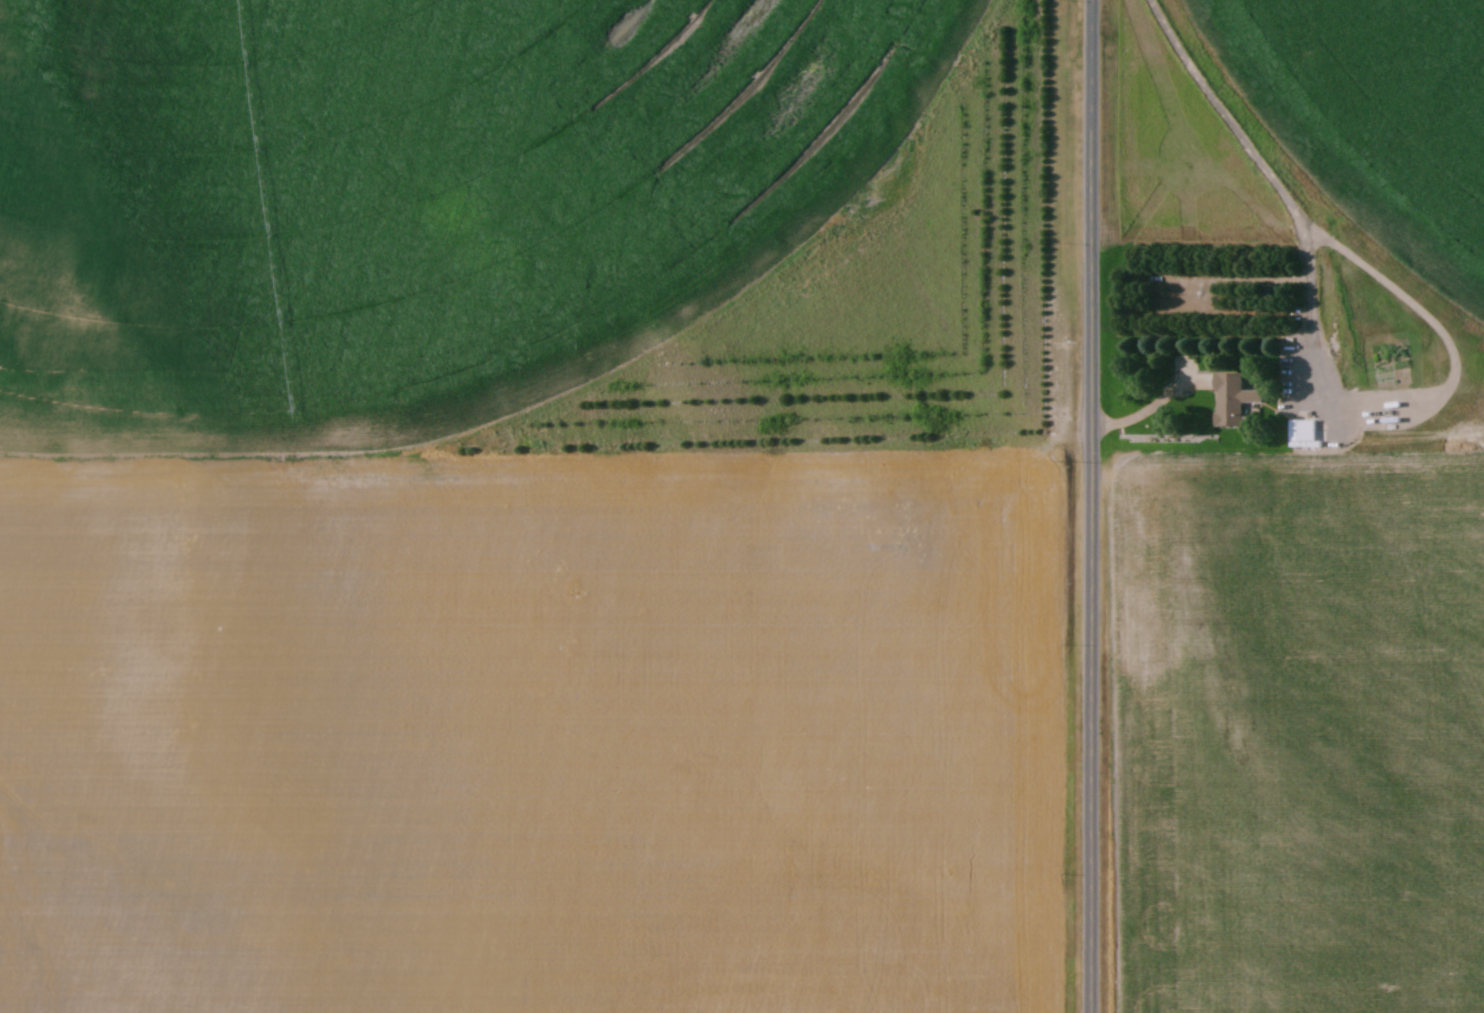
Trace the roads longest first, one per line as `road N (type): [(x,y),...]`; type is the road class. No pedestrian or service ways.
road 1 (tertiary): [(1091,1012),(1093,0)]

